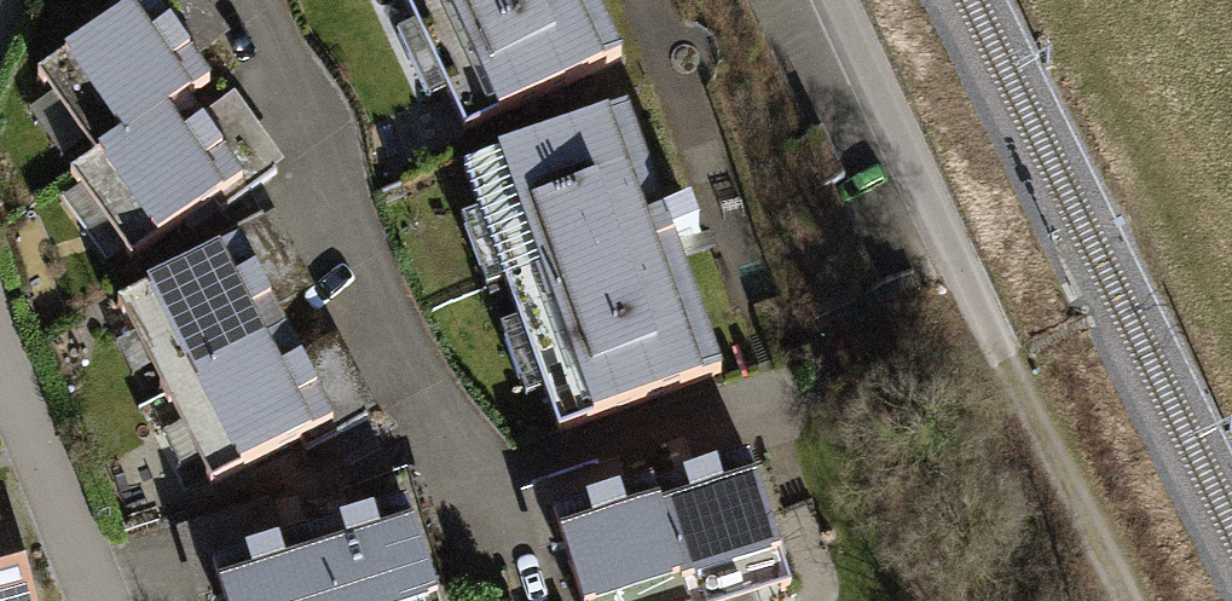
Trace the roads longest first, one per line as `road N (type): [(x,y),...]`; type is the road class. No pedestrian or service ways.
road 1 (residential): [(257,0),(415,377),(479,498)]
road 2 (track): [(969,294),(1123,600)]
road 3 (residential): [(833,0),(969,294)]
road 4 (residential): [(0,364),(98,600)]

